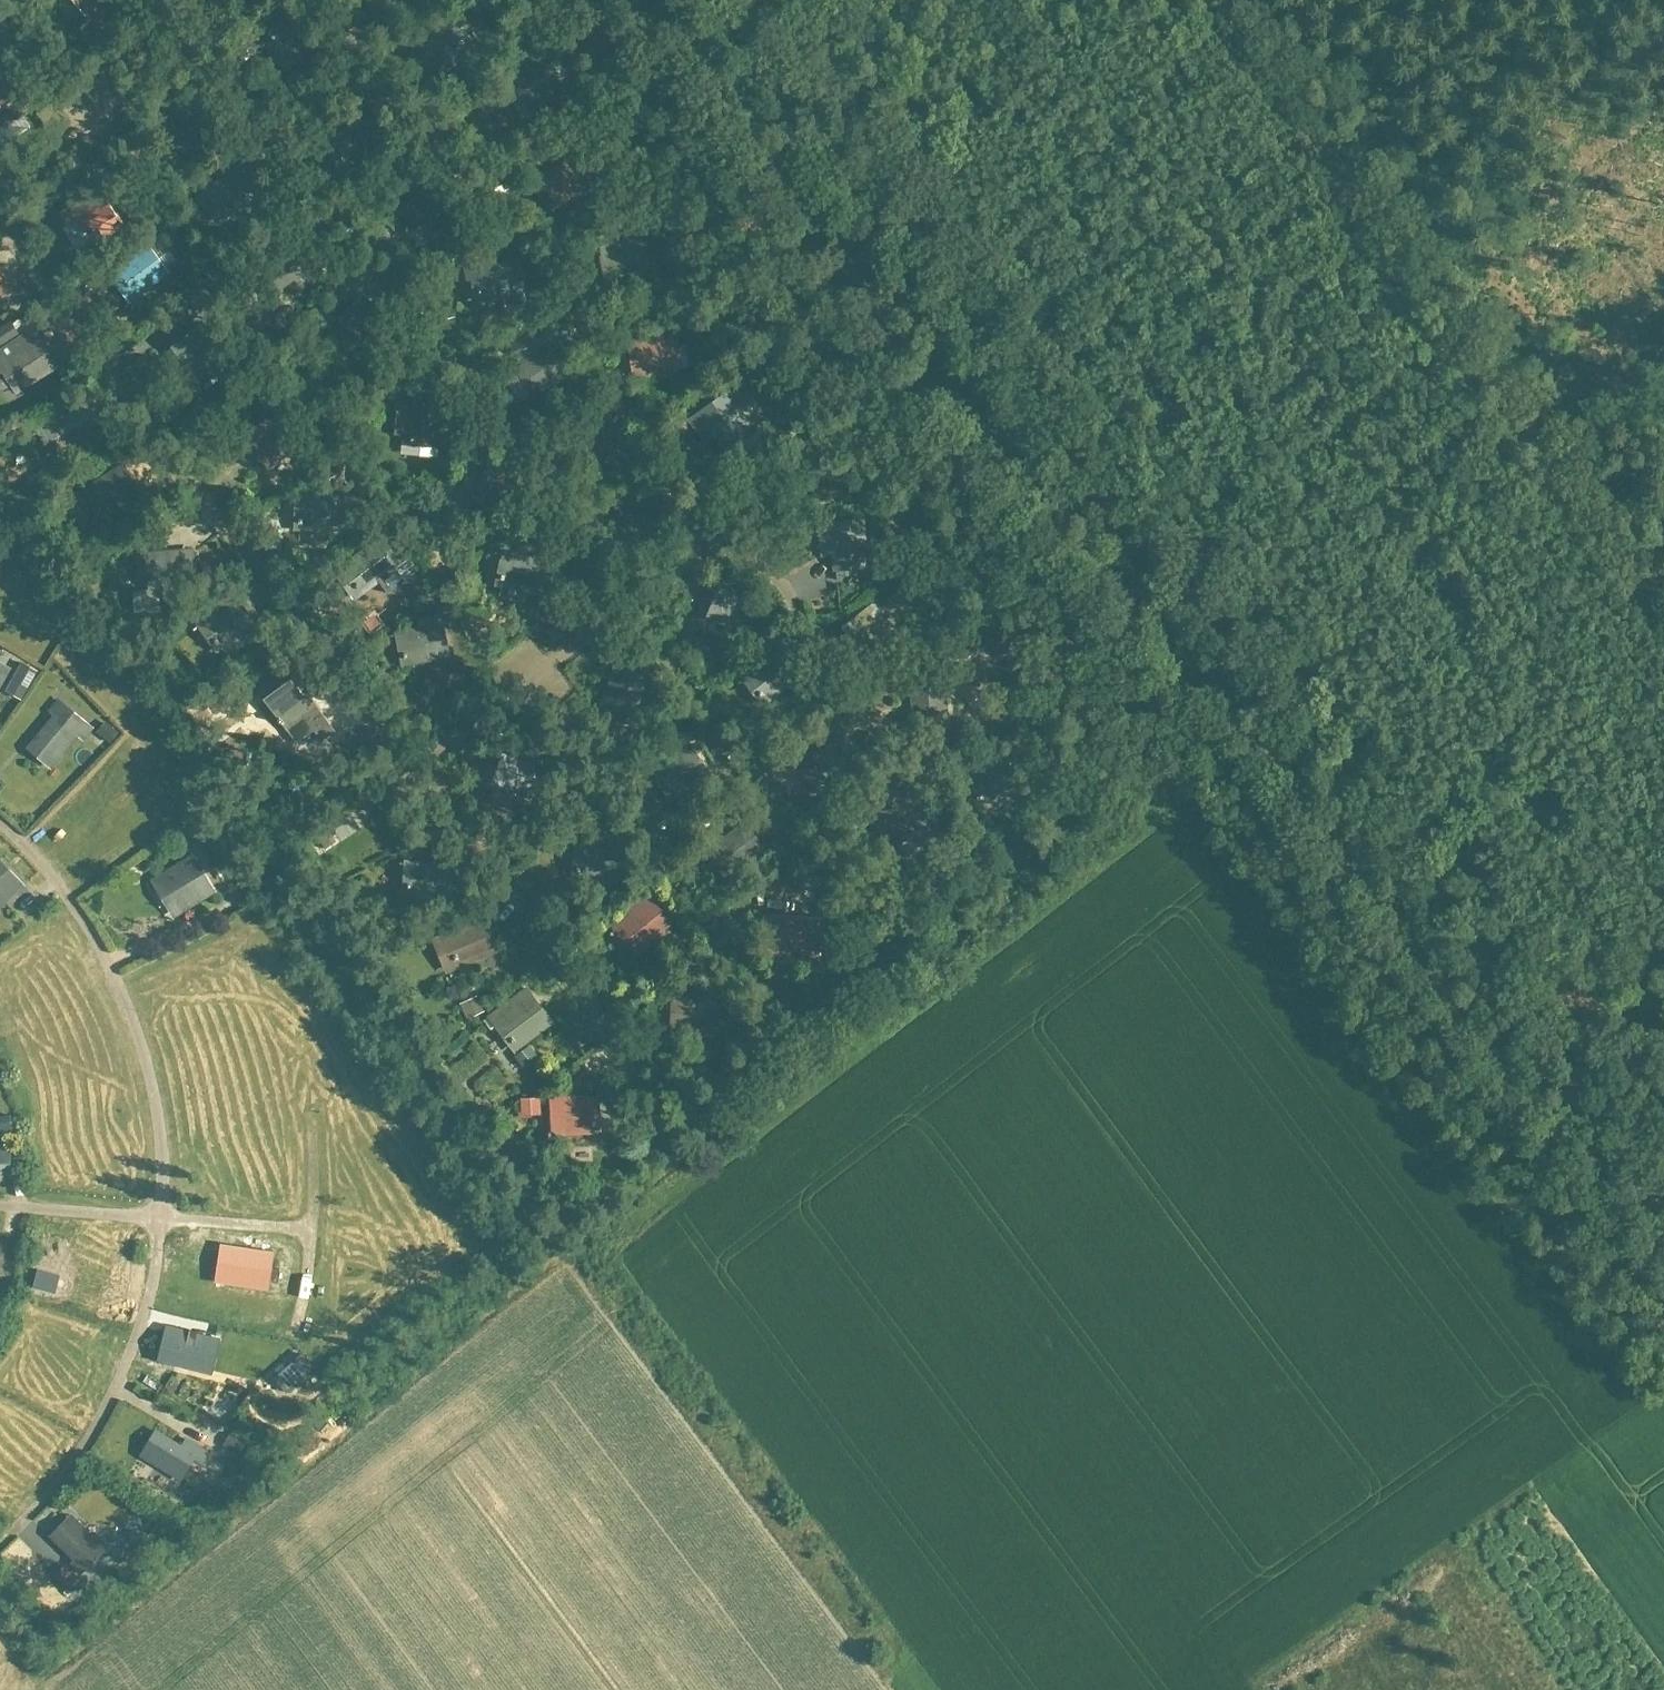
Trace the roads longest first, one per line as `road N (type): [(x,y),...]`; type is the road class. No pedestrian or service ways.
road 1 (track): [(1663,1150),(1500,1072),(1458,1031),(1274,784),(1053,544),(911,372),(784,201),(652,0)]

